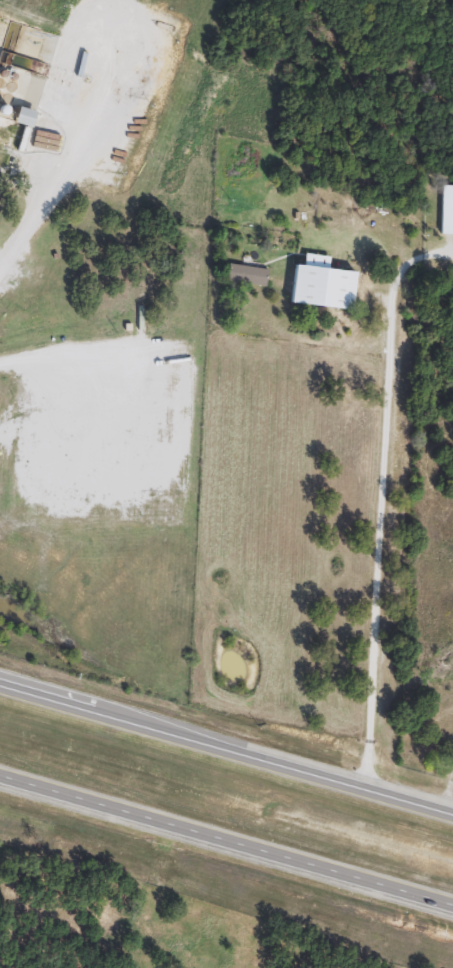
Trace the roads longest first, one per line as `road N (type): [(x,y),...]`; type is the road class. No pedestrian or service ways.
road 1 (primary): [(452,813),(0,679)]
road 2 (primary): [(0,776),(452,906)]

